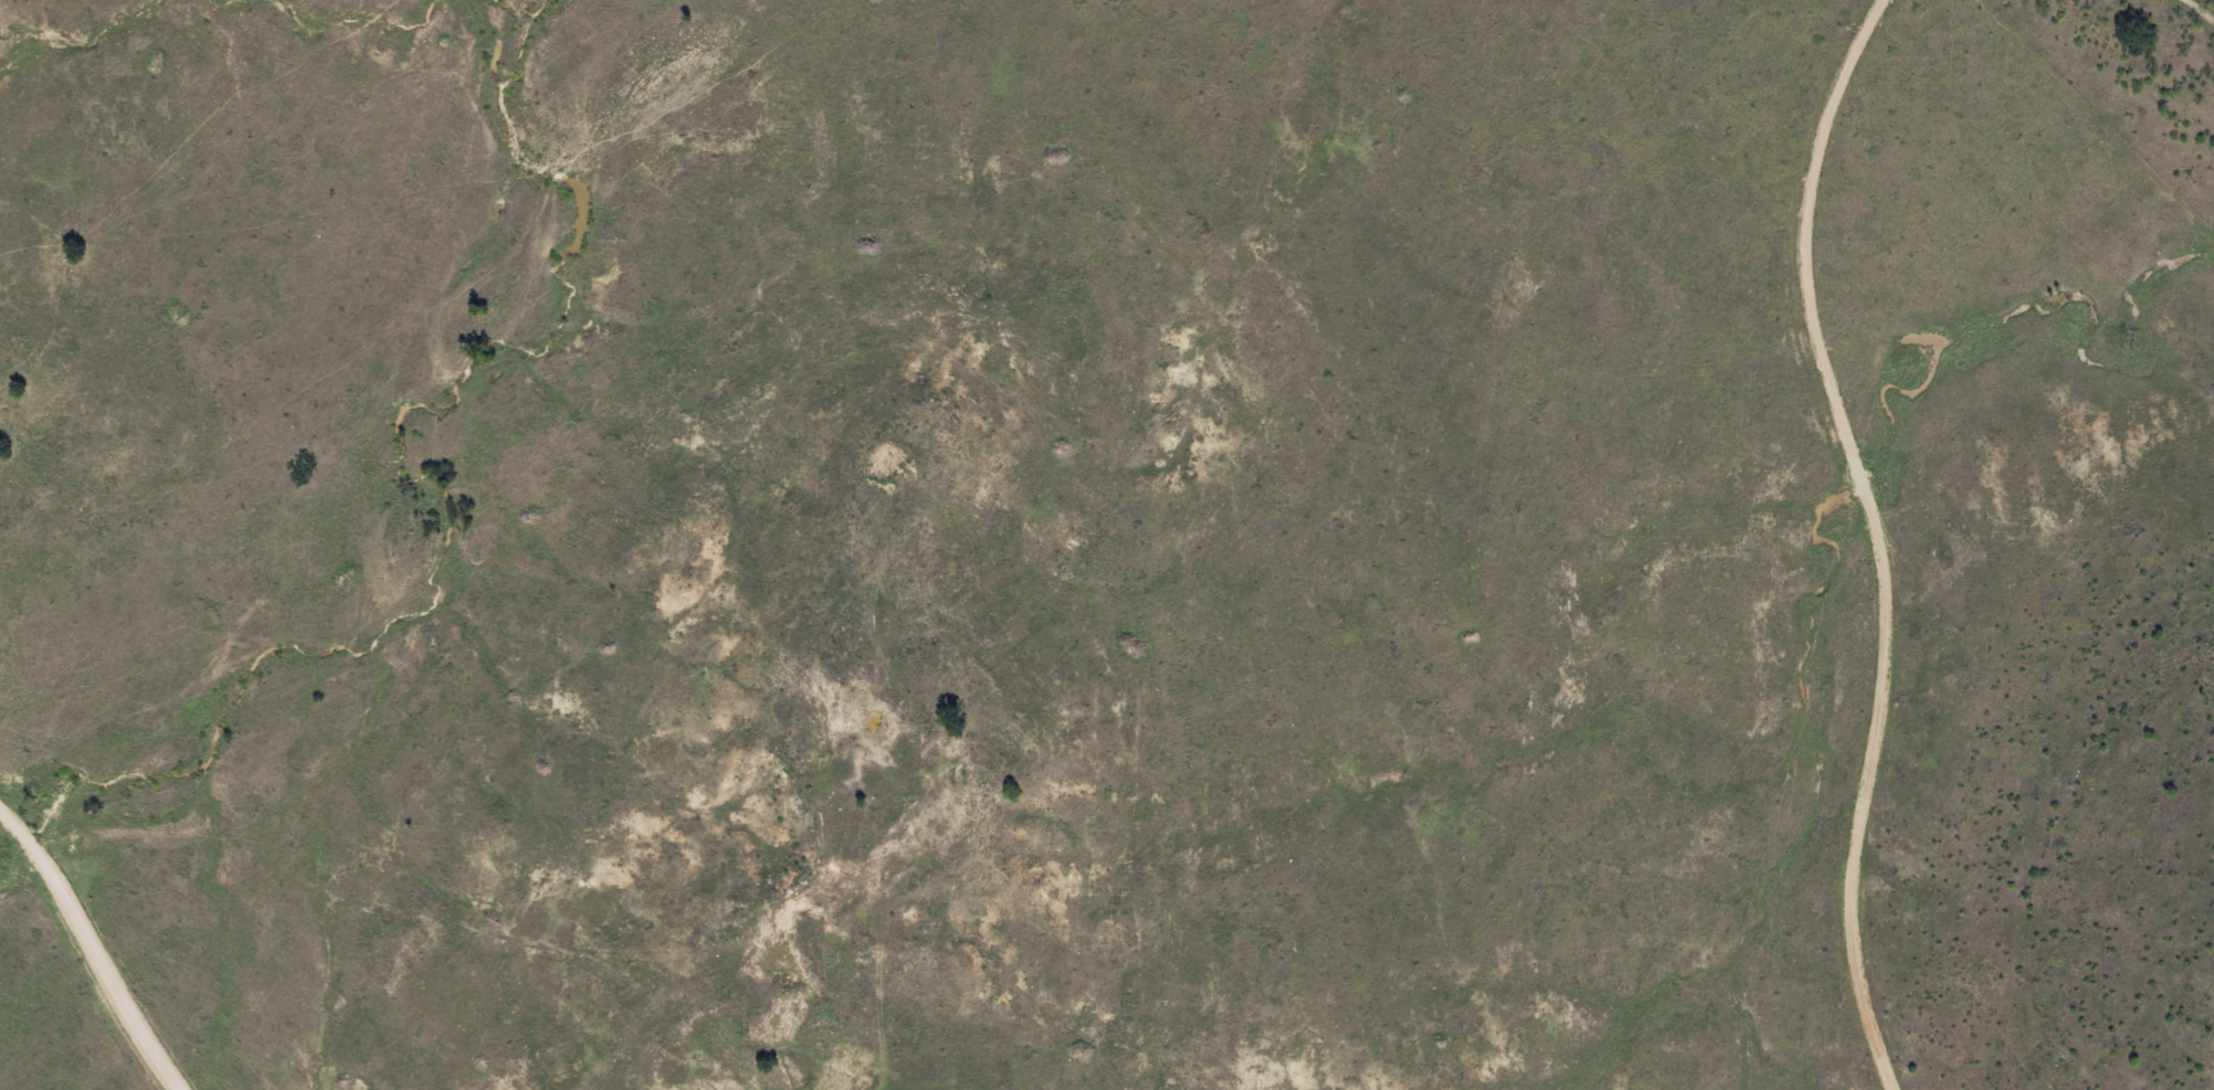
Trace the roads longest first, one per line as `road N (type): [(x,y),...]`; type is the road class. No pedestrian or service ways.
road 1 (residential): [(1884,1089),(1843,825),(1870,724),(1865,539),(1821,426),(1792,297),(1843,33),(1864,0)]
road 2 (residential): [(177,1089),(152,1055),(147,1016),(0,836)]

